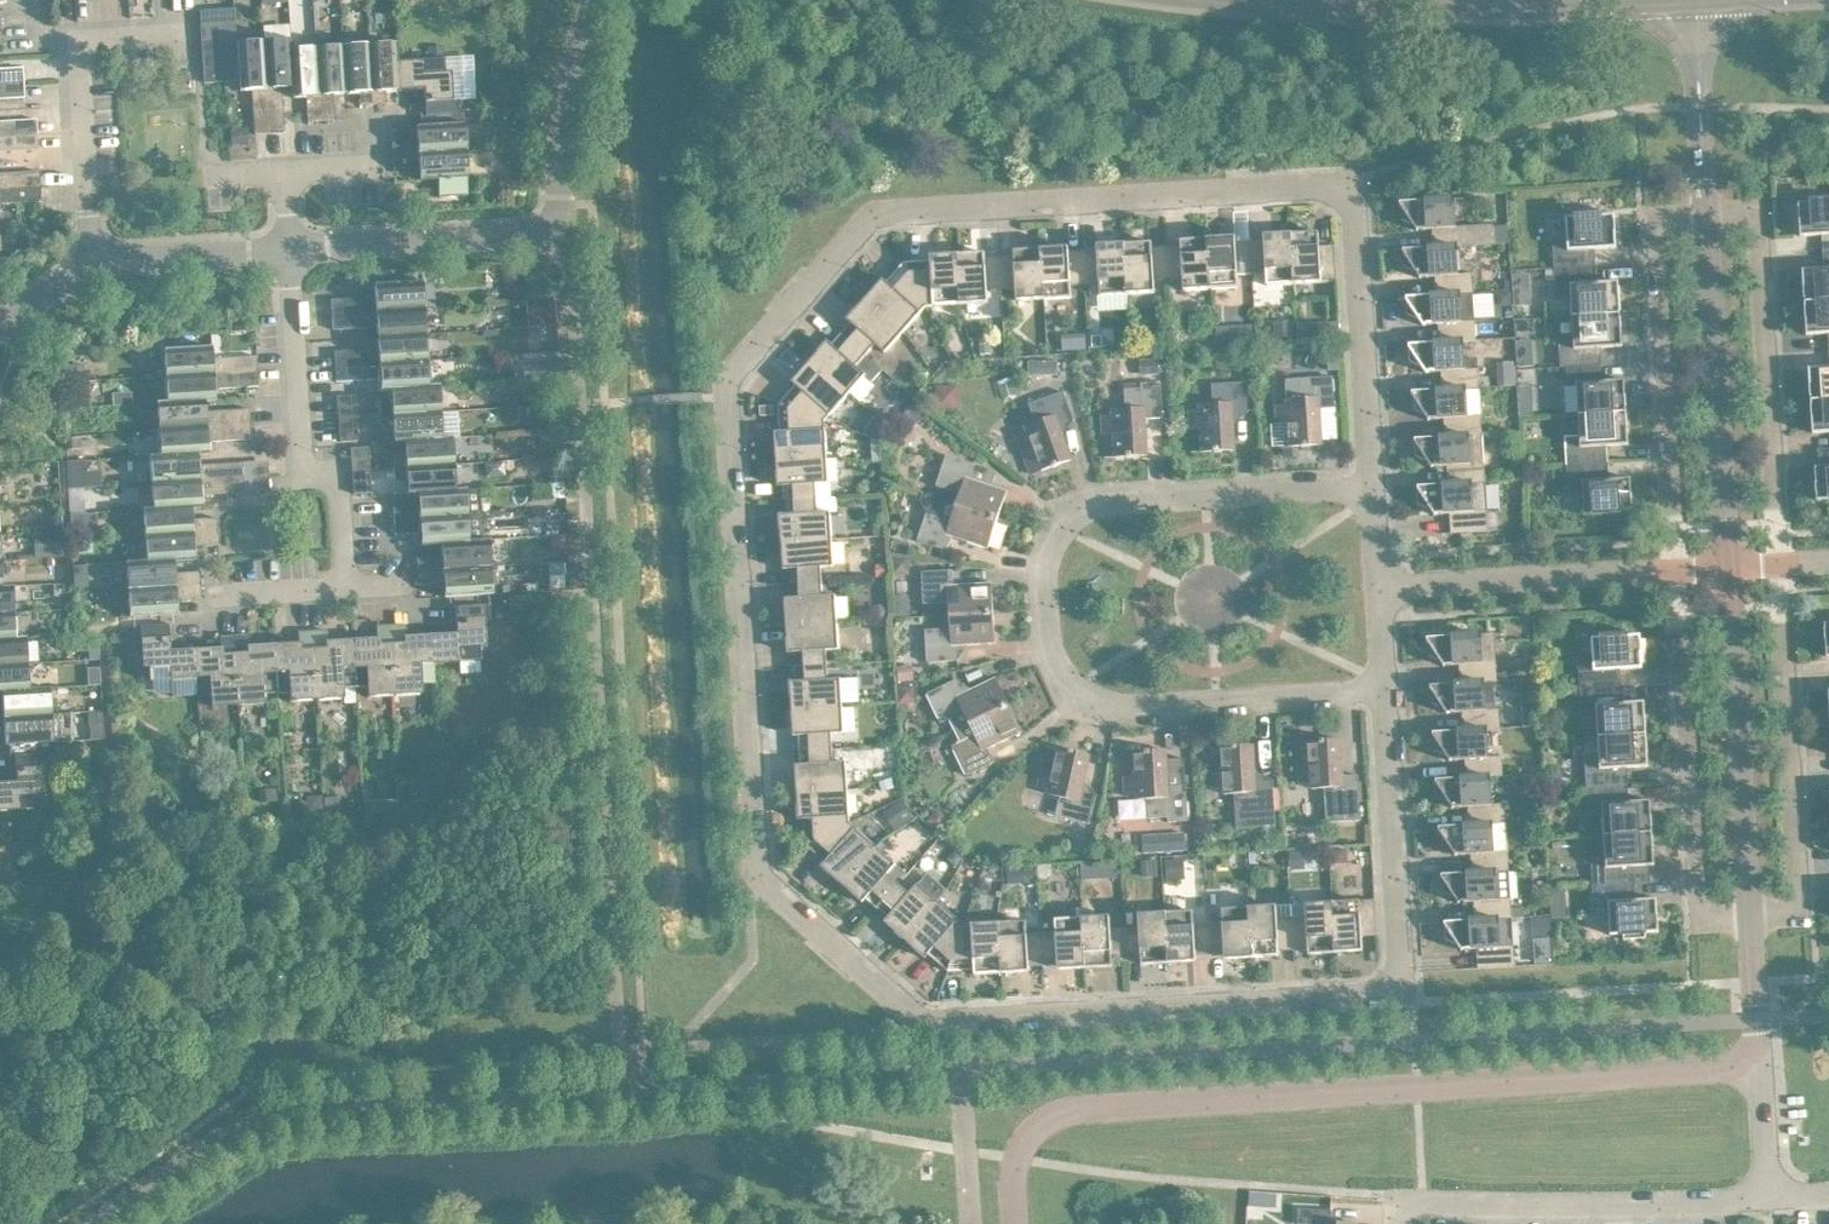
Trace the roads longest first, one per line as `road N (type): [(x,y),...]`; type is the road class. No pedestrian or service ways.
road 1 (residential): [(1389,695),(1406,978),(1394,995),(963,1026),(921,1016),(763,882),(732,390),(739,368),(874,222),(897,214),(1336,189),(1358,206),(1374,490)]
road 2 (unclassified): [(1026,1223),(1023,1163),(1036,1132),(1066,1110),(1765,1071)]
road 3 (residential): [(1374,490),(1084,509),(1056,538),(1050,637),(1063,680),(1093,708),(1124,716),(1389,695)]
road 4 (residential): [(283,240),(561,217),(561,105),(595,0)]
road 5 (residential): [(1682,575),(1702,924),(1759,922)]
road 6 (residential): [(1785,568),(1762,222),(1710,222)]
road 7 (residential): [(1759,922),(1805,919),(1785,568)]
road 8 (residential): [(1710,222),(1662,227),(1682,575)]
road 9 (residential): [(1772,1203),(1425,1211),(1401,1223)]
road 10 (residential): [(343,592),(332,482),(301,460),(283,240)]
road 11 (residential): [(1735,571),(1759,922)]
road 12 (residential): [(1710,222),(1735,571)]
road 13 (residential): [(1682,575),(1383,597)]
road 14 (residential): [(90,266),(70,27)]
road 15 (residential): [(1701,0),(1710,222)]
road 16 (secondary): [(1331,0),(1540,0)]
road 17 (residential): [(90,266),(149,249),(283,240)]
road 18 (residential): [(70,27),(191,19),(196,86)]
road 19 (residential): [(1759,922),(1765,1071)]
road 20 (residential): [(1765,1071),(1772,1203)]
road 21 (residential): [(343,592),(213,598)]

